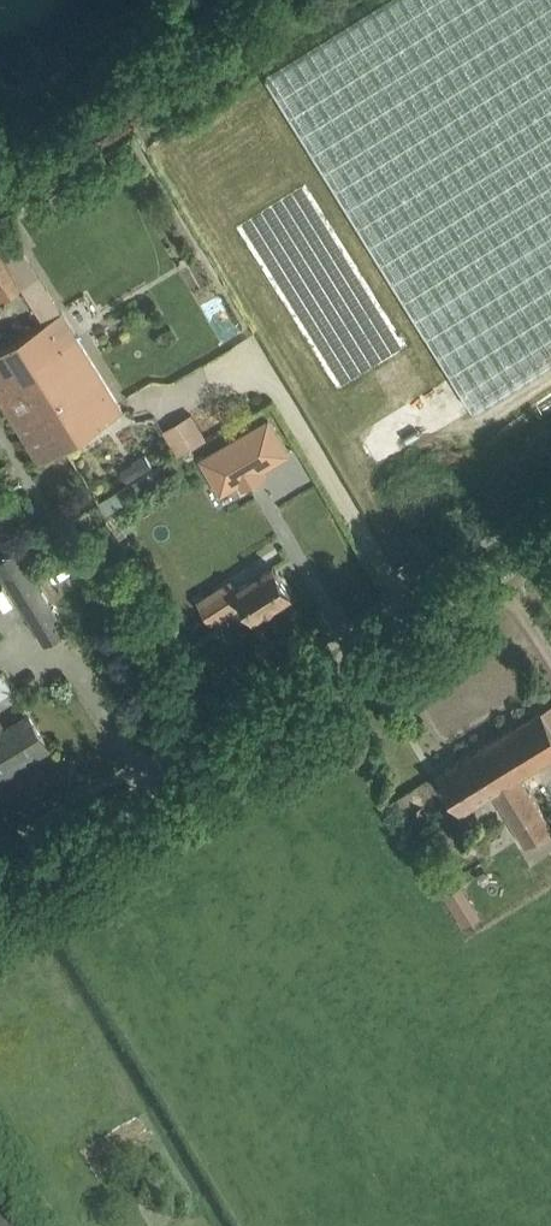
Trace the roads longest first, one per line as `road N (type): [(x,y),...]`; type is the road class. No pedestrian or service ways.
road 1 (tertiary): [(0,886),(550,539)]

